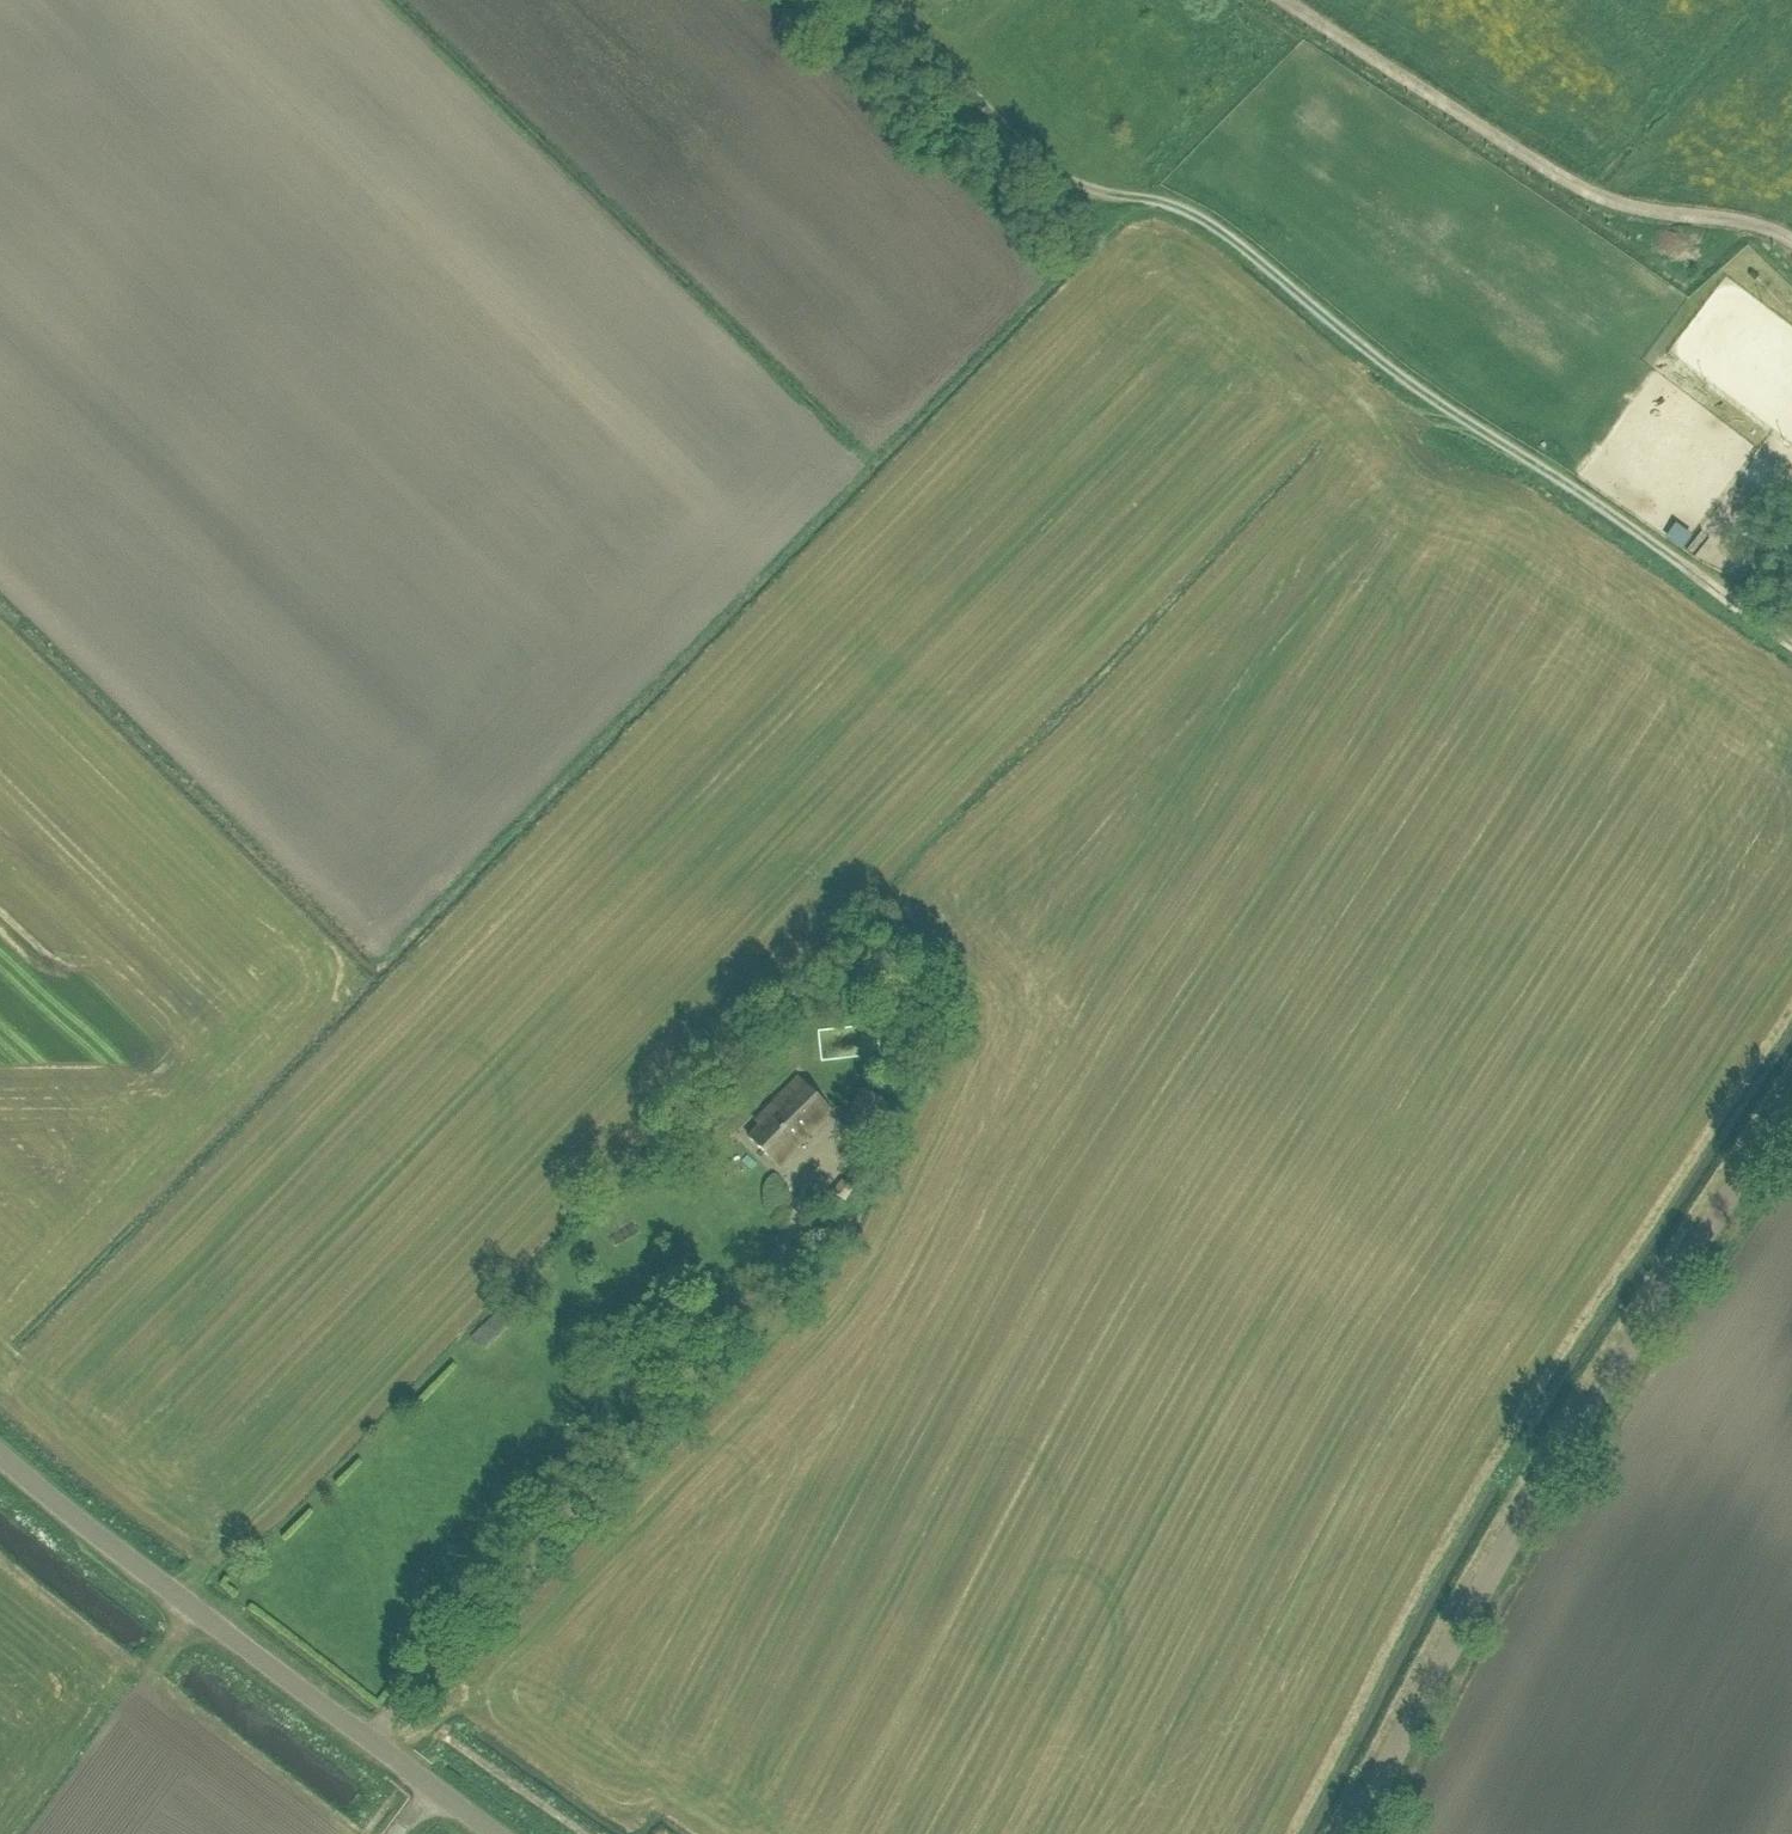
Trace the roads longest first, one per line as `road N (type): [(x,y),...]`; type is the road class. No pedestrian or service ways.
road 1 (unclassified): [(1352,1833),(1541,1485),(1791,1106)]
road 2 (unclassified): [(496,1833),(0,1454)]

